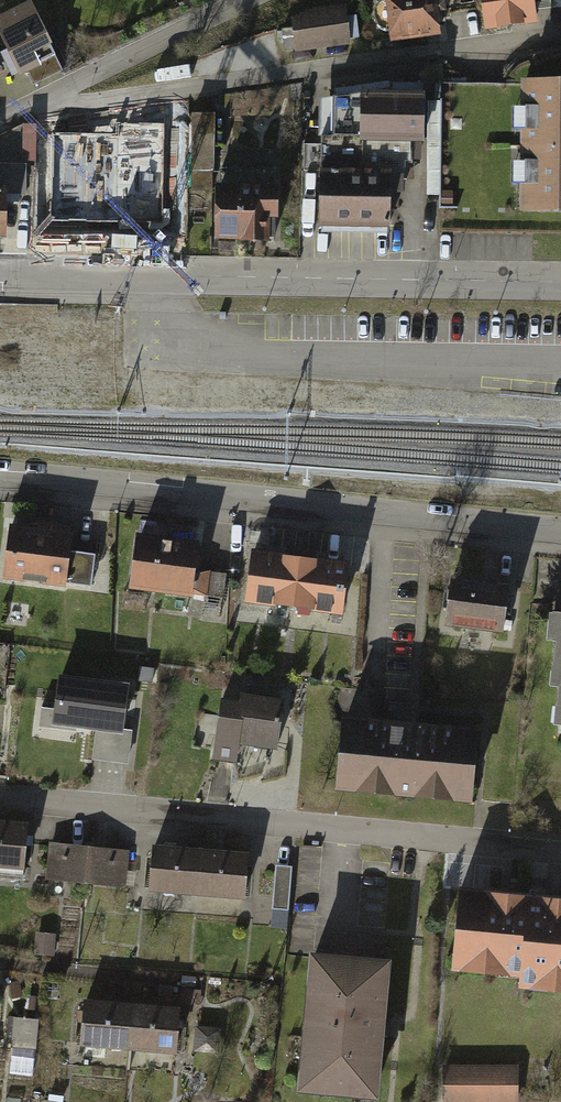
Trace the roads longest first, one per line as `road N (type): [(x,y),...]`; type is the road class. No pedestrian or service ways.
road 1 (residential): [(0,799),(560,853)]
road 2 (residential): [(560,529),(0,479)]
road 3 (residential): [(0,273),(560,281)]
road 4 (residential): [(56,97),(92,107),(560,36)]
road 5 (residential): [(56,97),(259,0)]

